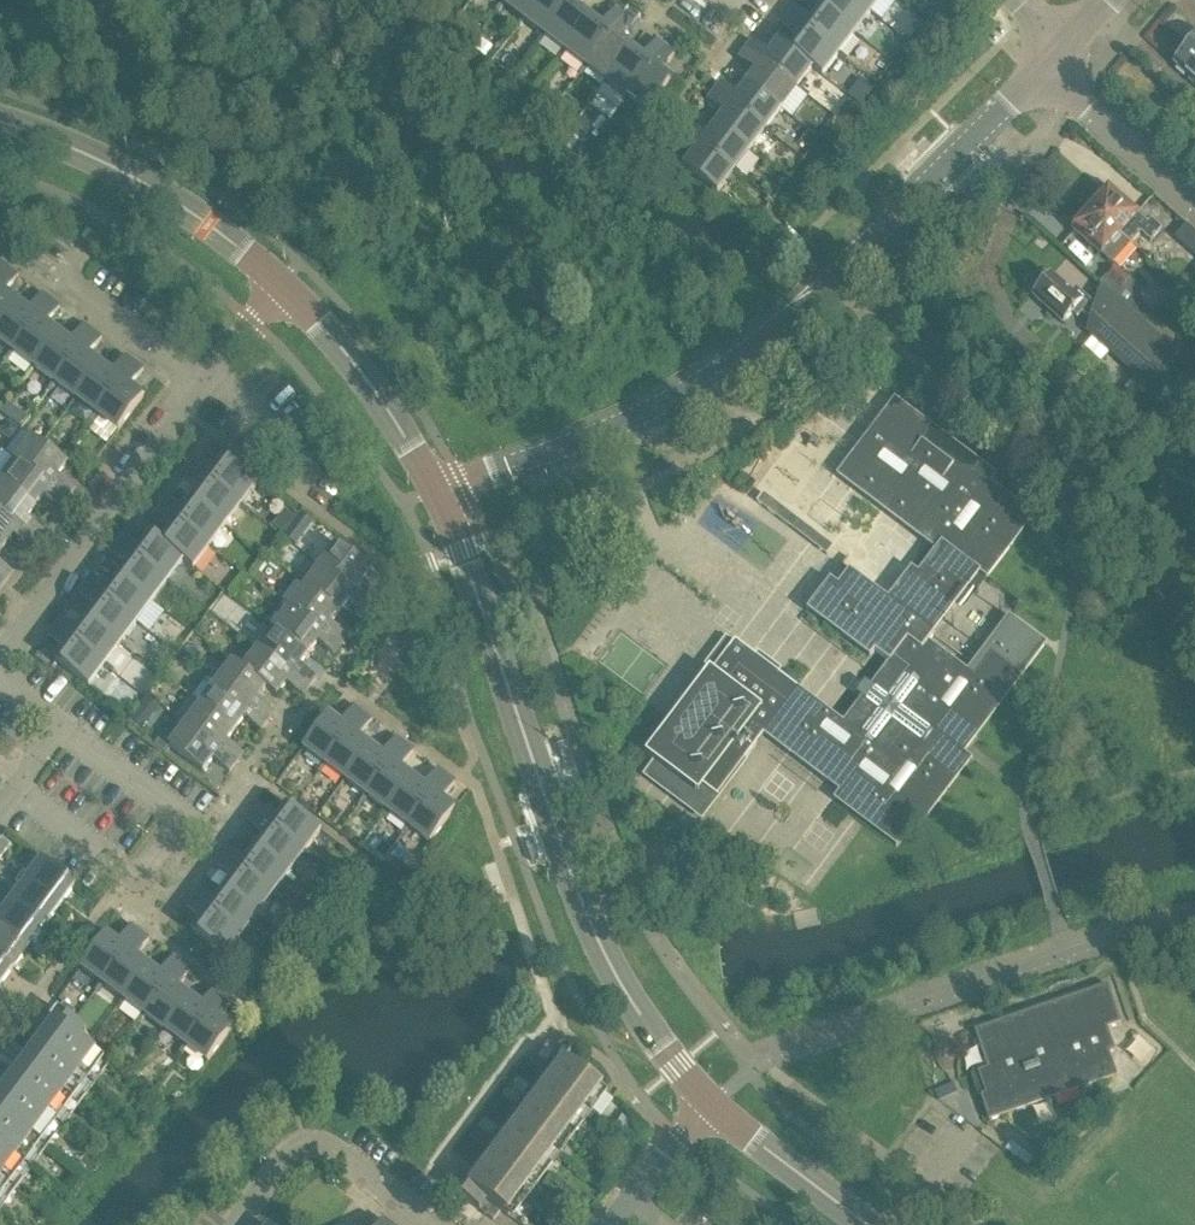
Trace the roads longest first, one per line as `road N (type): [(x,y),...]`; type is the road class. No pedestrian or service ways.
road 1 (residential): [(435,490),(612,429),(705,380),(831,286),(890,220),(1047,73)]
road 2 (tertiary): [(710,1105),(622,985),(583,903),(463,549),(435,490)]
road 3 (residential): [(16,789),(138,878),(184,816),(62,727)]
road 4 (residential): [(0,660),(209,377)]
road 5 (tertiary): [(282,286),(224,231),(141,181),(0,121)]
road 6 (tertiary): [(435,490),(354,361),(282,286)]
road 7 (residential): [(427,1224),(305,1139),(240,1224)]
road 8 (residential): [(209,377),(61,270),(80,247)]
road 9 (tertiary): [(864,1224),(710,1105)]
road 10 (residential): [(1194,200),(1047,73)]
road 11 (residential): [(625,1205),(710,1105)]

